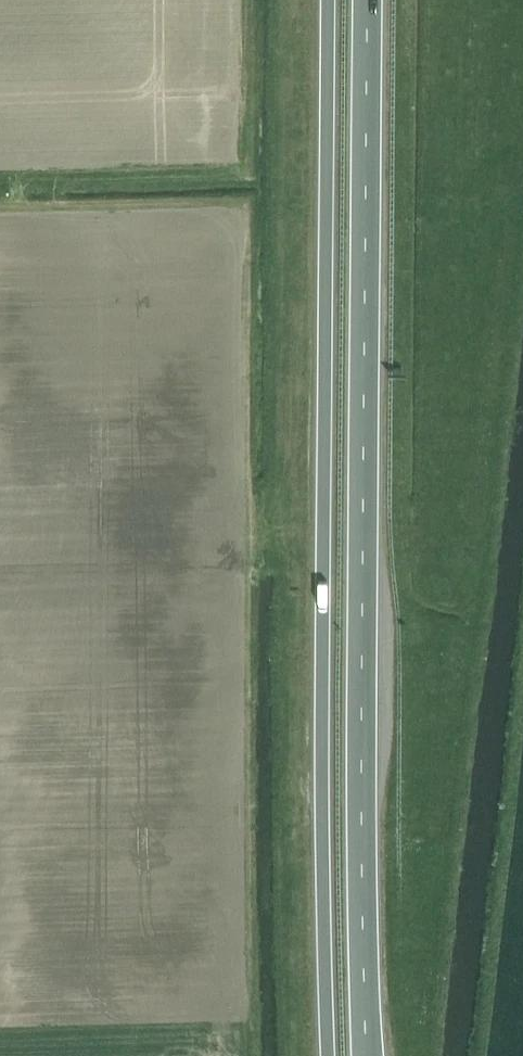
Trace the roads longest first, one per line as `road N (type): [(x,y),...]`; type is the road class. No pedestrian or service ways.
road 1 (trunk): [(328,0),(320,799),(330,1055)]
road 2 (trunk): [(368,1055),(367,0)]

